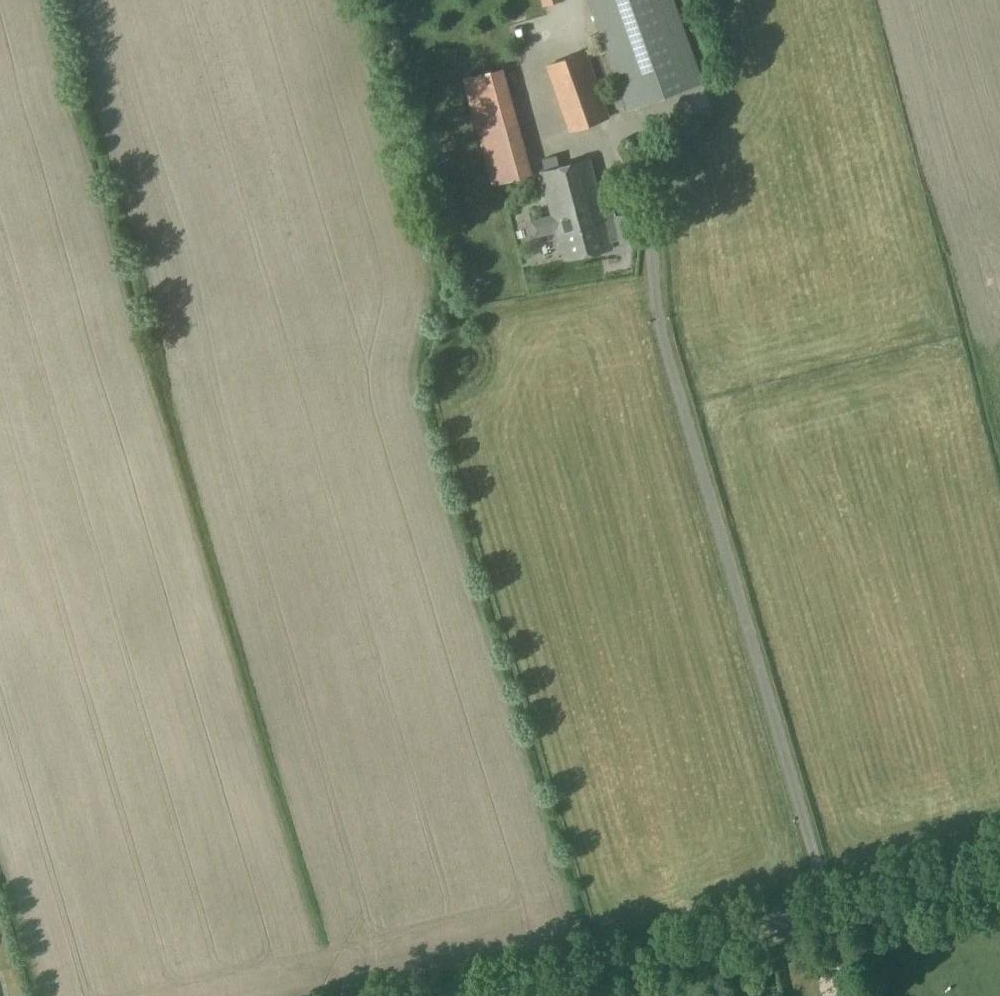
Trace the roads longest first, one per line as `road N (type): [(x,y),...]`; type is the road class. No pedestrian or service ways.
road 1 (unclassified): [(479,995),(999,870)]

